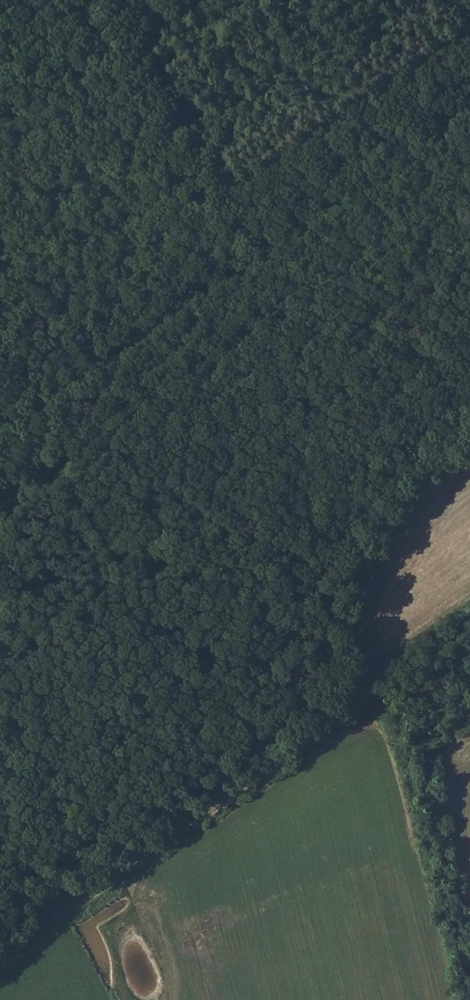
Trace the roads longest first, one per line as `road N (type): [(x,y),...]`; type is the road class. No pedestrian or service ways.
road 1 (track): [(0,957),(352,712),(368,695),(386,643)]

